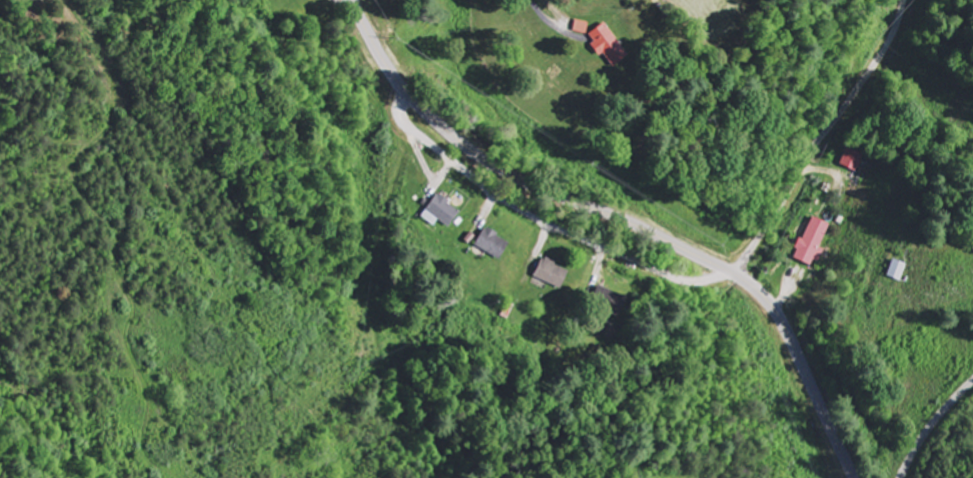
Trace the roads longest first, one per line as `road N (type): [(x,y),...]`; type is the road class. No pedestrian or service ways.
road 1 (secondary): [(349,0),(392,75),(453,139),(509,174),(748,282),(772,311),(851,477)]
road 2 (residential): [(731,272),(697,281),(543,222),(410,128),(402,116),(407,94)]
road 3 (residential): [(731,272),(882,56),(903,0)]
road 4 (residential): [(898,477),(919,437),(972,376)]

